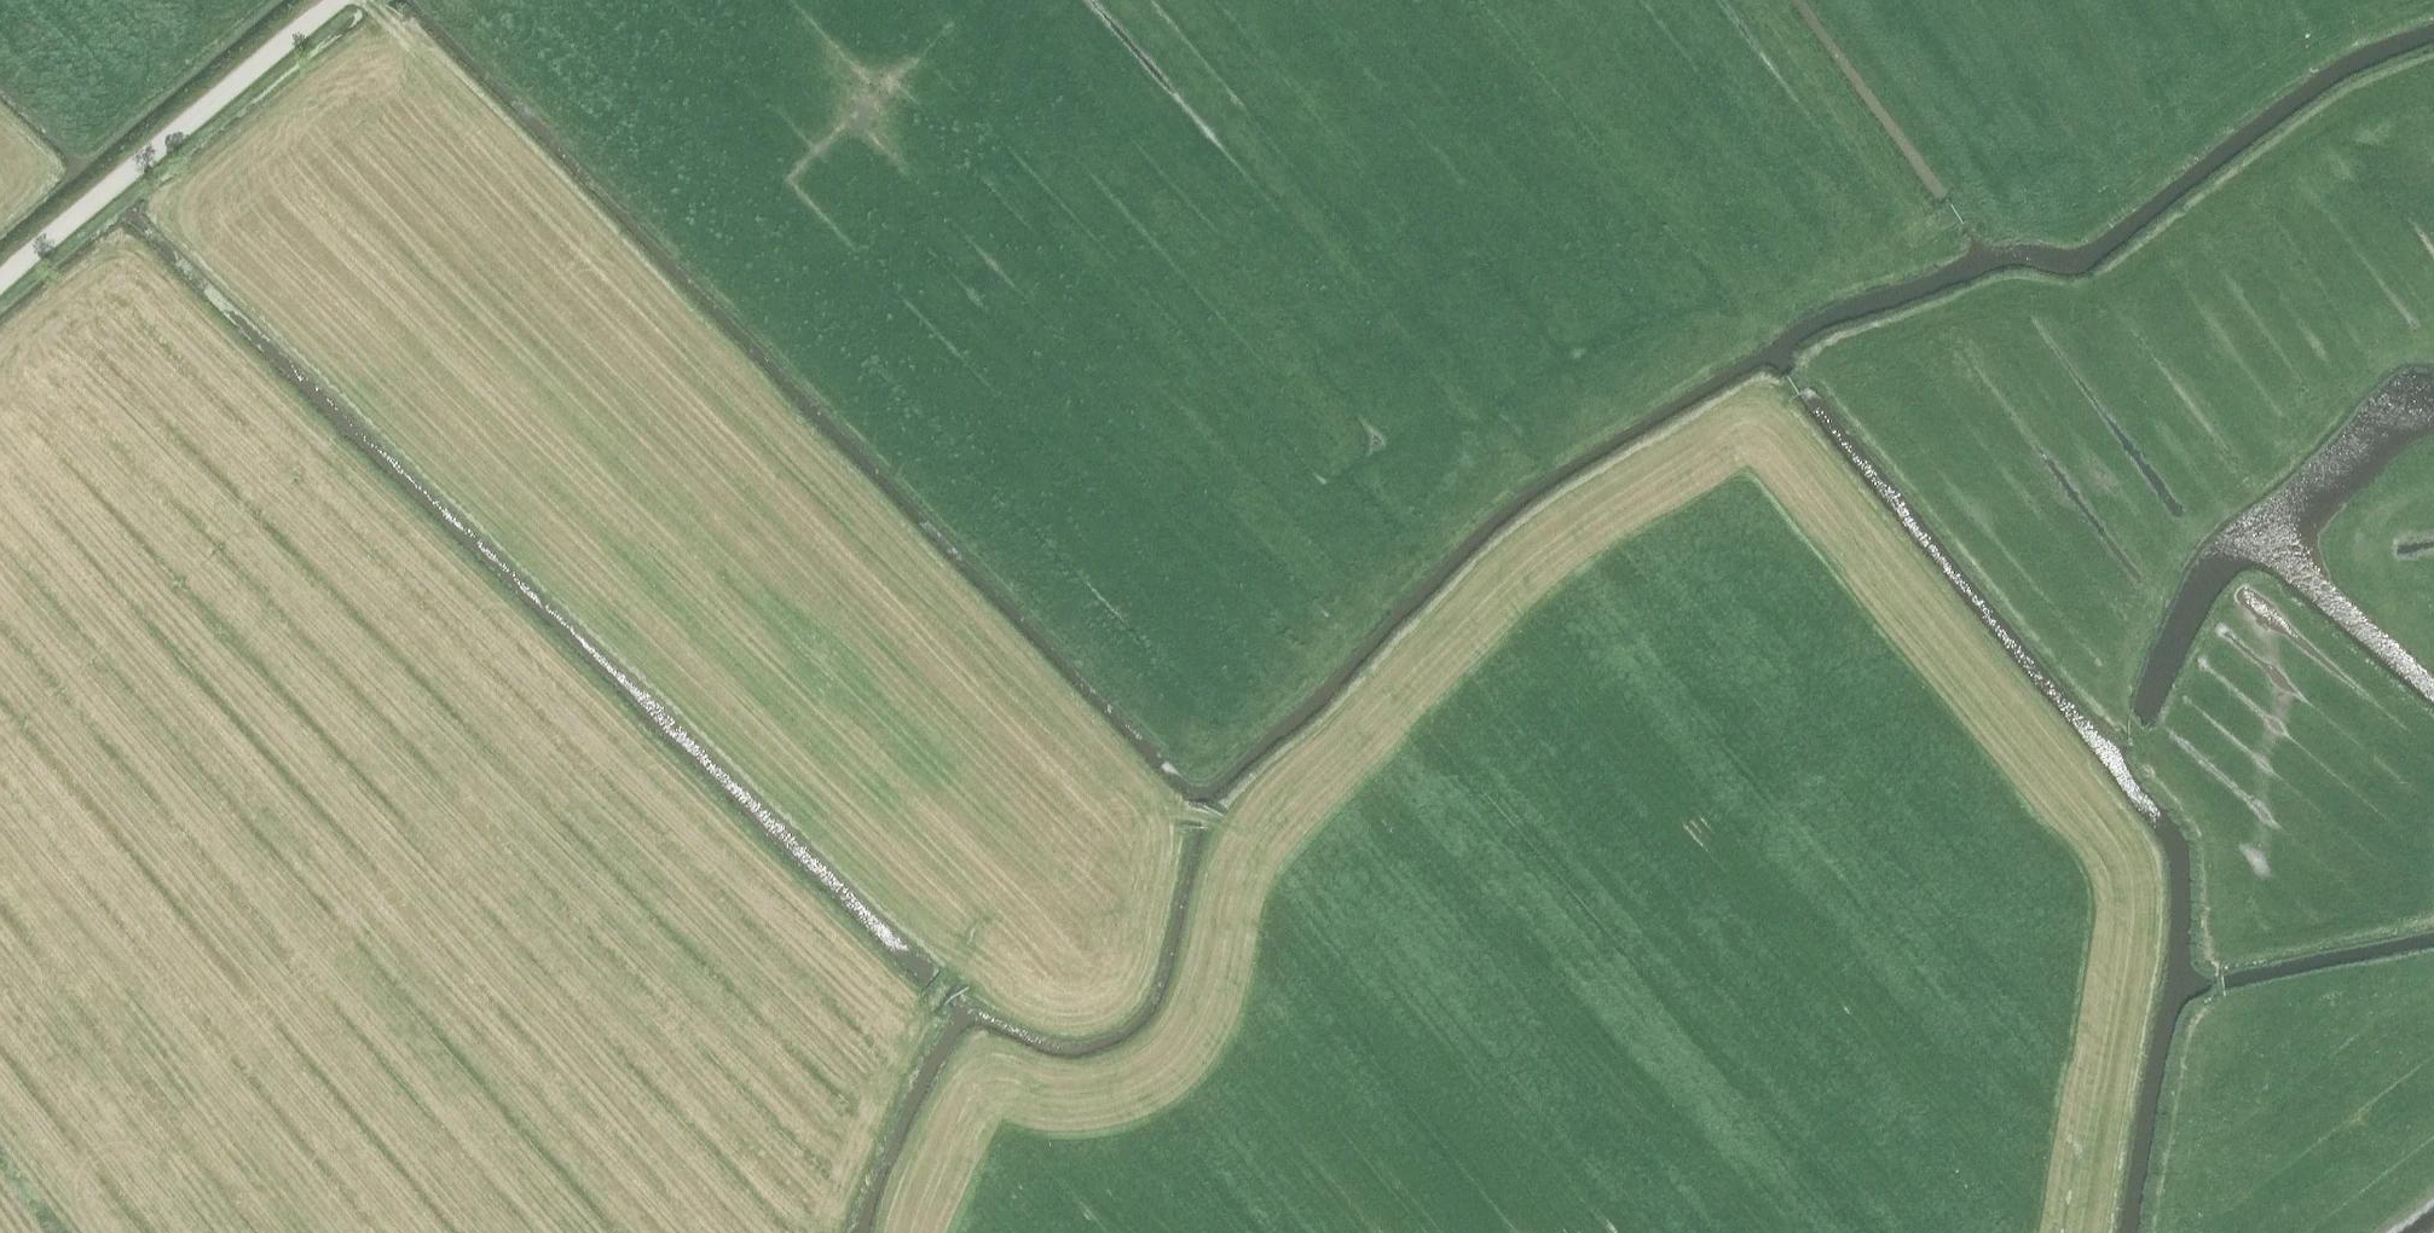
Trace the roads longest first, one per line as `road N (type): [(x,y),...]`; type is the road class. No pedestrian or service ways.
road 1 (tertiary): [(0,282),(335,0)]

